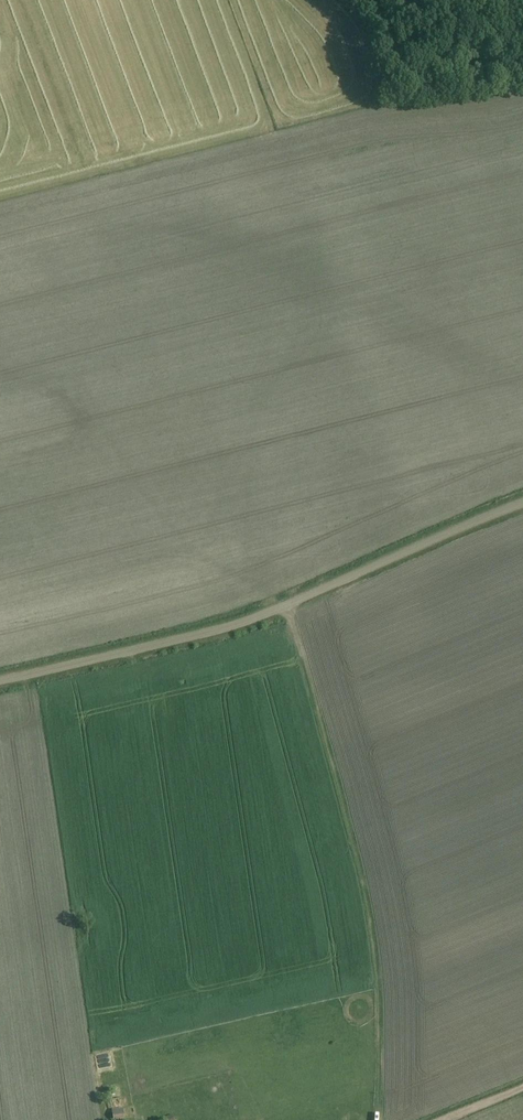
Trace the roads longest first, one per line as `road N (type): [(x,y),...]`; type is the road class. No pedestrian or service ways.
road 1 (unclassified): [(0,679),(240,622),(522,501)]
road 2 (track): [(284,605),(329,744),(370,917),(377,1119)]
road 3 (track): [(522,34),(442,69),(370,0)]

